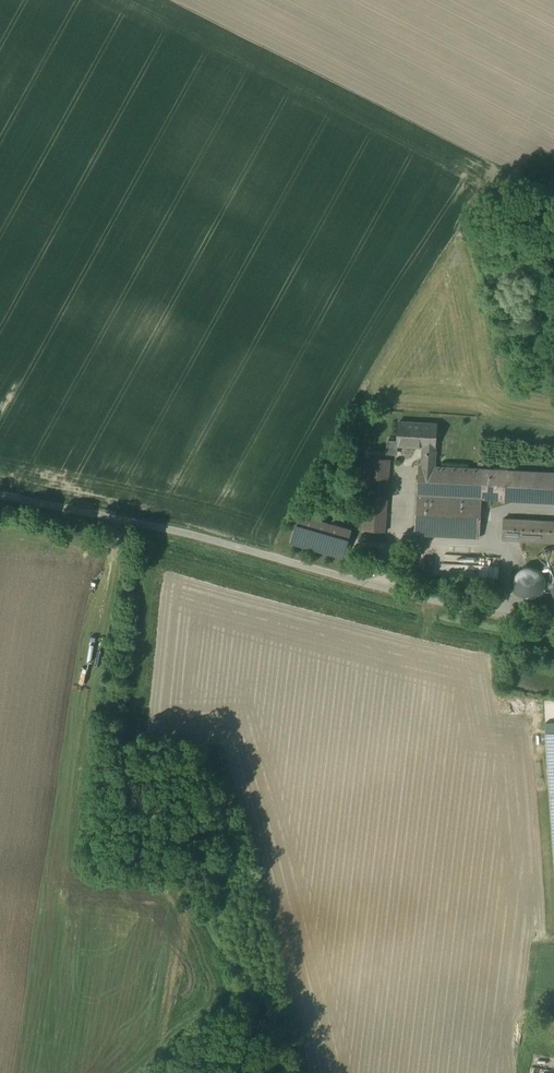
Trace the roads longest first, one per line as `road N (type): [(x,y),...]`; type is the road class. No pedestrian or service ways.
road 1 (unclassified): [(553,626),(0,494)]

